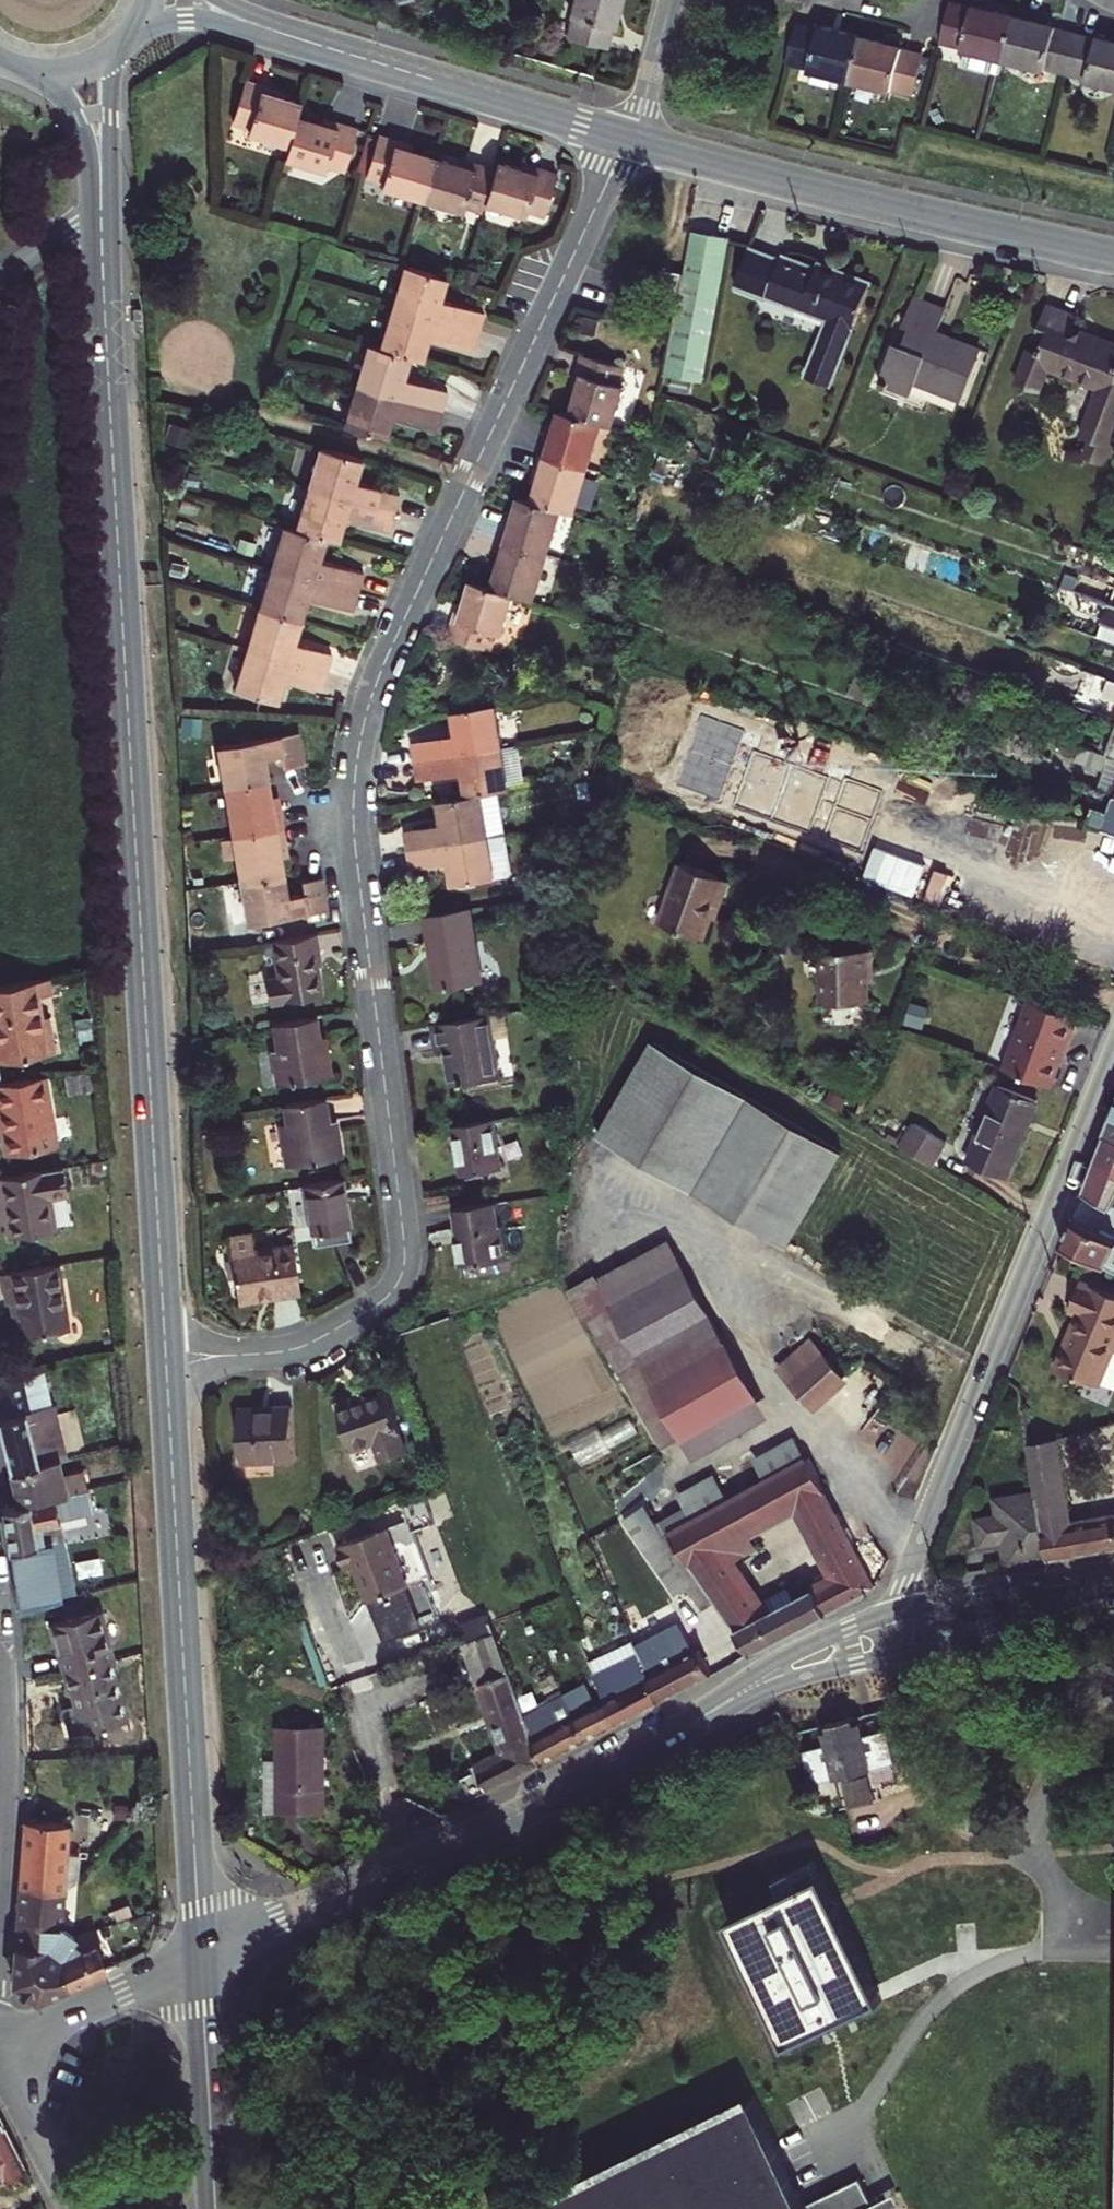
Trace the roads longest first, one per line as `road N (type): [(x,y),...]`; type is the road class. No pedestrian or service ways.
road 1 (residential): [(630,140),(382,669),(363,730),(355,842),(407,1254),(403,1275),(379,1303),(299,1349),(166,1359)]
road 2 (secondary): [(102,212),(166,1359)]
road 3 (residential): [(1113,1051),(895,1611)]
road 4 (secondary): [(166,1359),(199,1956)]
road 5 (tertiary): [(667,1739),(474,1837),(199,1956)]
road 6 (tertiary): [(1113,256),(630,140)]
road 7 (tertiary): [(630,140),(303,41)]
road 8 (tertiary): [(895,1611),(759,1669),(667,1739)]
road 9 (secondary): [(199,1956),(215,2208)]
road 10 (residential): [(0,1676),(7,1760),(0,1923)]
road 11 (tertiary): [(667,1739),(769,1688),(894,1657)]
road 12 (tertiary): [(894,1657),(989,1634),(1113,1588)]
road 13 (tertiary): [(1113,1569),(895,1611)]
road 14 (residential): [(0,2031),(38,2027),(199,1956)]
road 15 (residential): [(82,2208),(0,2047)]
road 16 (tertiary): [(128,35),(186,20),(303,41)]
road 17 (secondary): [(21,68),(56,88),(78,118),(102,212)]
road 18 (secondary): [(102,212),(118,46)]
road 19 (residential): [(671,0),(630,140)]
road 20 (residential): [(102,212),(0,292)]

